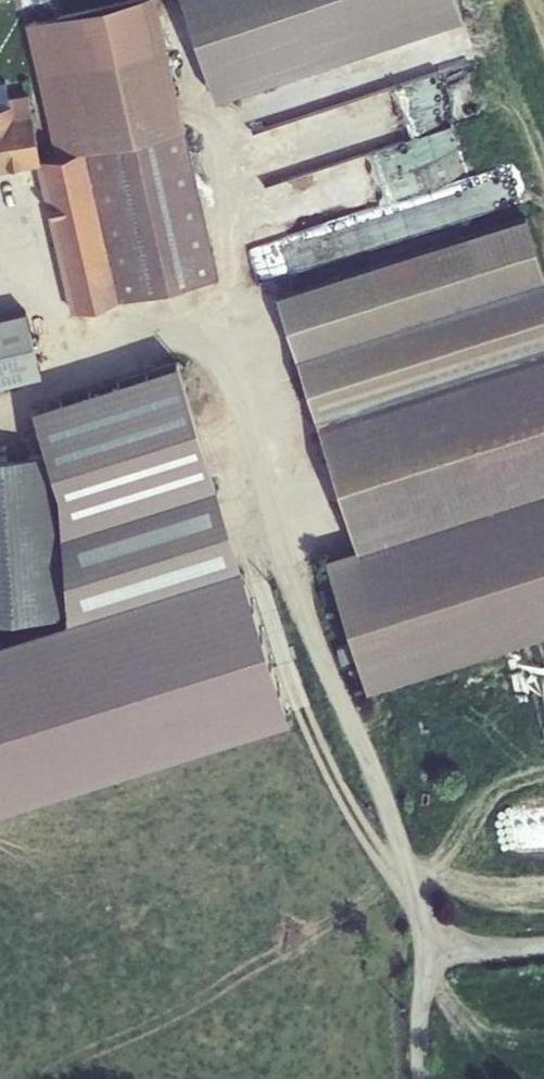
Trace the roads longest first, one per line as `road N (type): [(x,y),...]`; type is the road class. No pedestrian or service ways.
road 1 (unclassified): [(422,1078),(420,1013),(433,965),(471,947),(543,947)]

